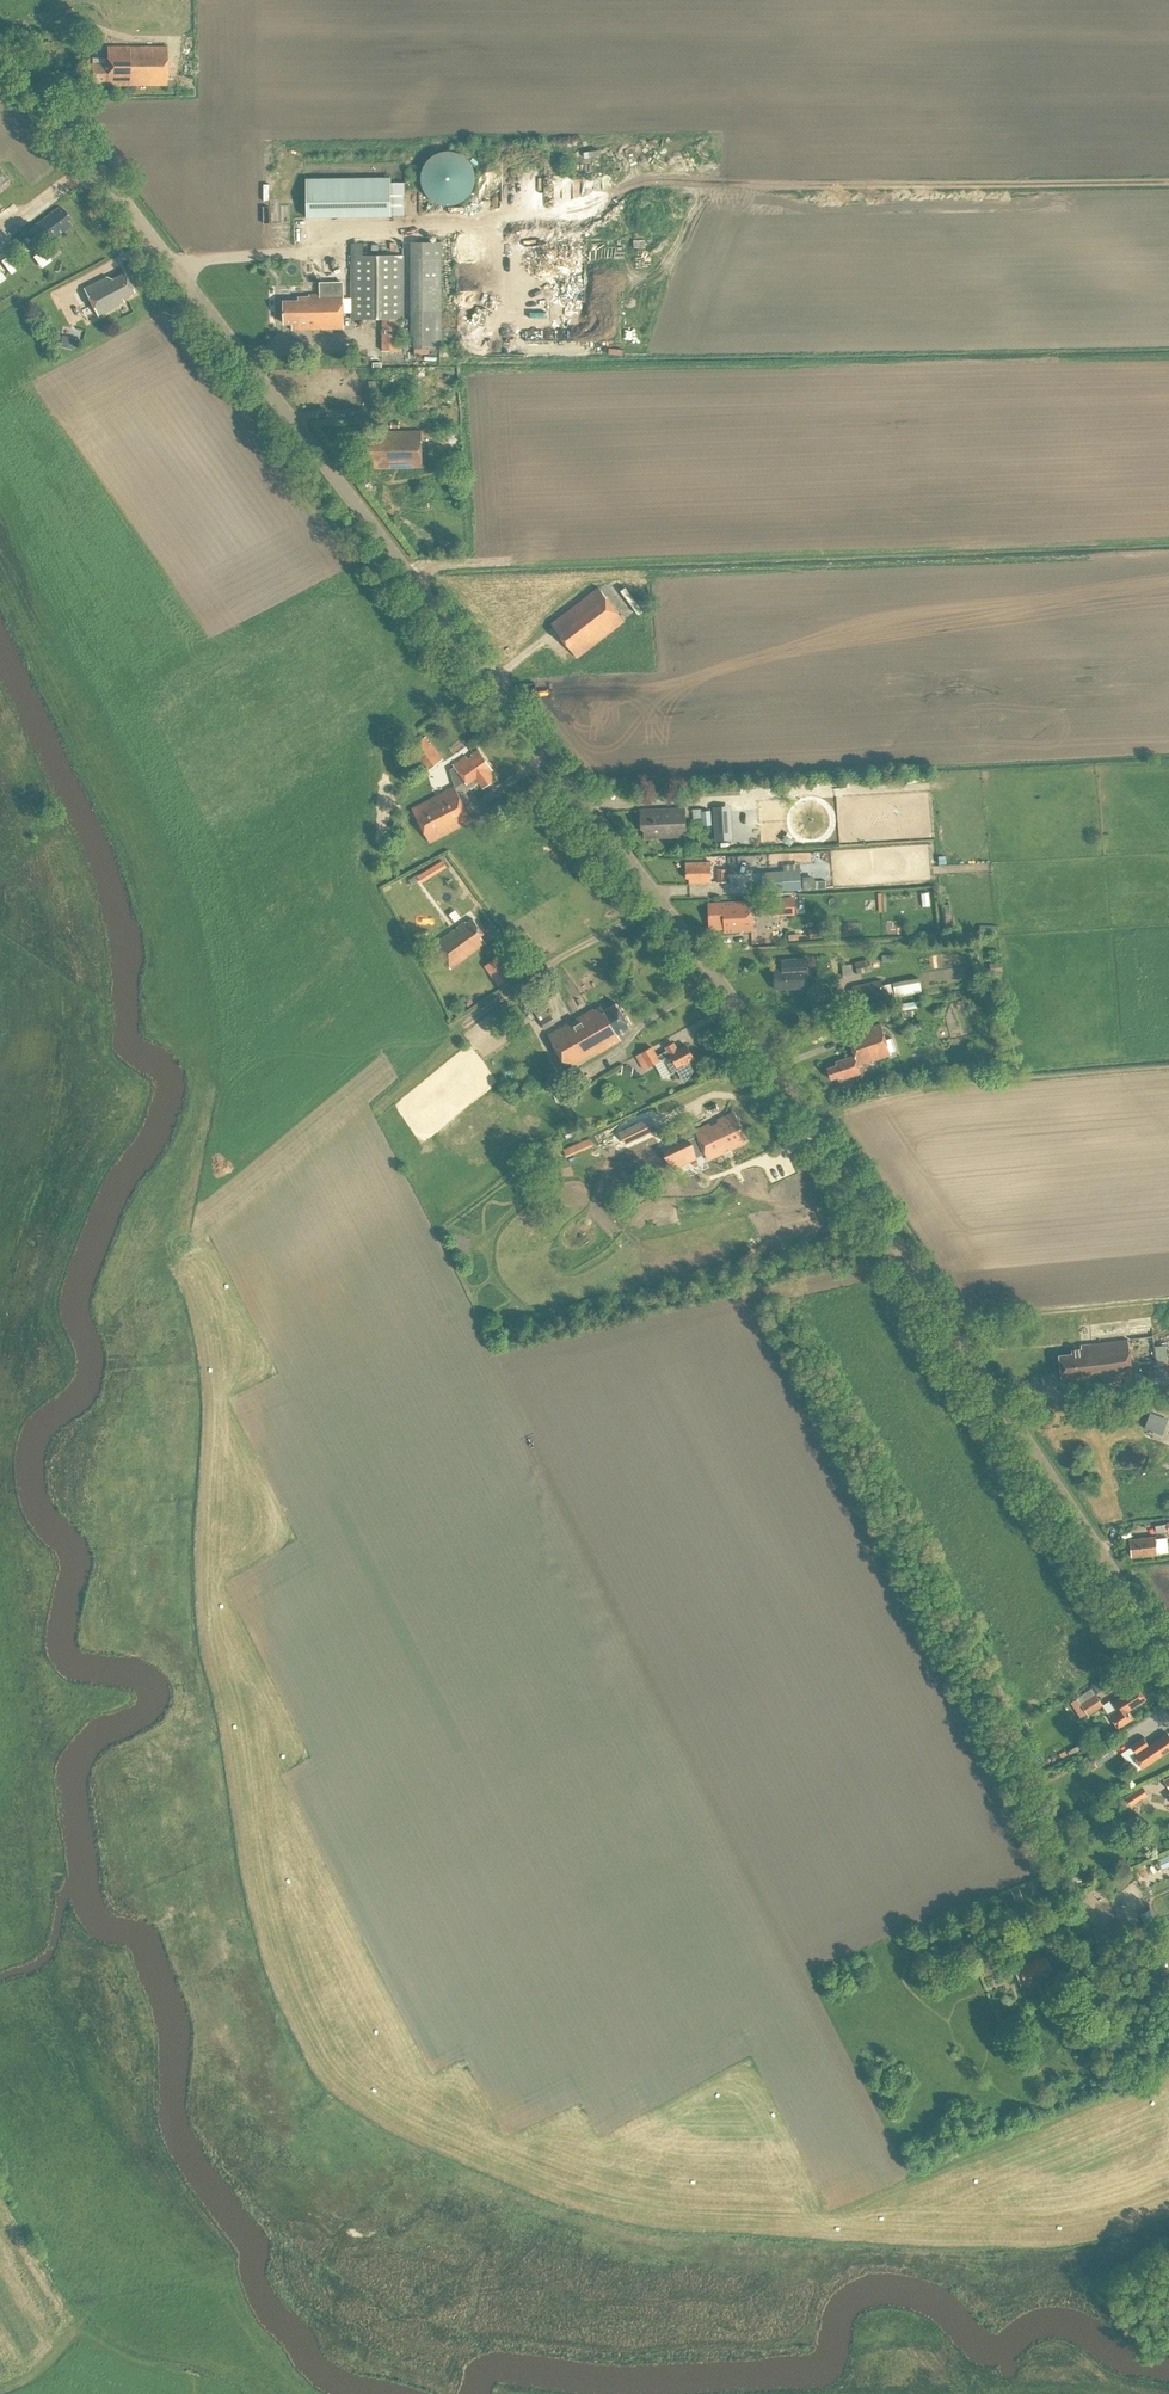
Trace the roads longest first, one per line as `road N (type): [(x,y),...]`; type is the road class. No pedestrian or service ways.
road 1 (tertiary): [(1168,1662),(924,1280),(736,1005),(0,40)]

